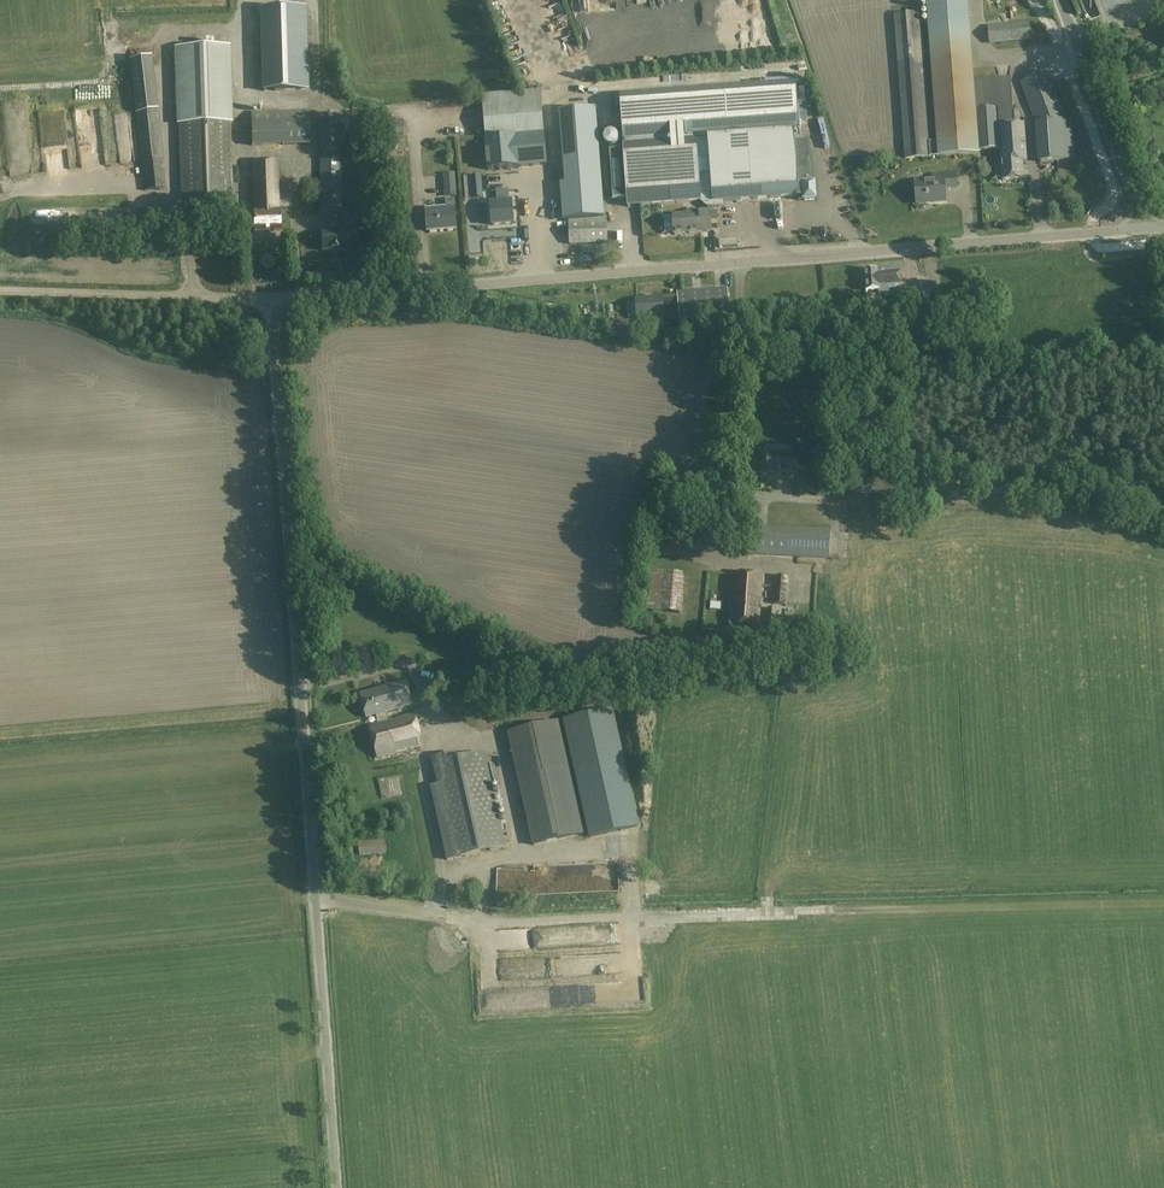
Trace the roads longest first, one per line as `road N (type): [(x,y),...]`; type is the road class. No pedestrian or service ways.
road 1 (unclassified): [(337,1187),(269,297)]
road 2 (unclassified): [(269,297),(1144,229)]
road 3 (track): [(437,914),(535,920),(833,909)]
road 4 (track): [(633,916),(629,845),(521,855),(497,740),(431,730)]
road 5 (unclassified): [(0,290),(269,297)]
road 6 (unclassified): [(1144,229),(1060,0)]
road 7 (track): [(315,900),(437,914)]

